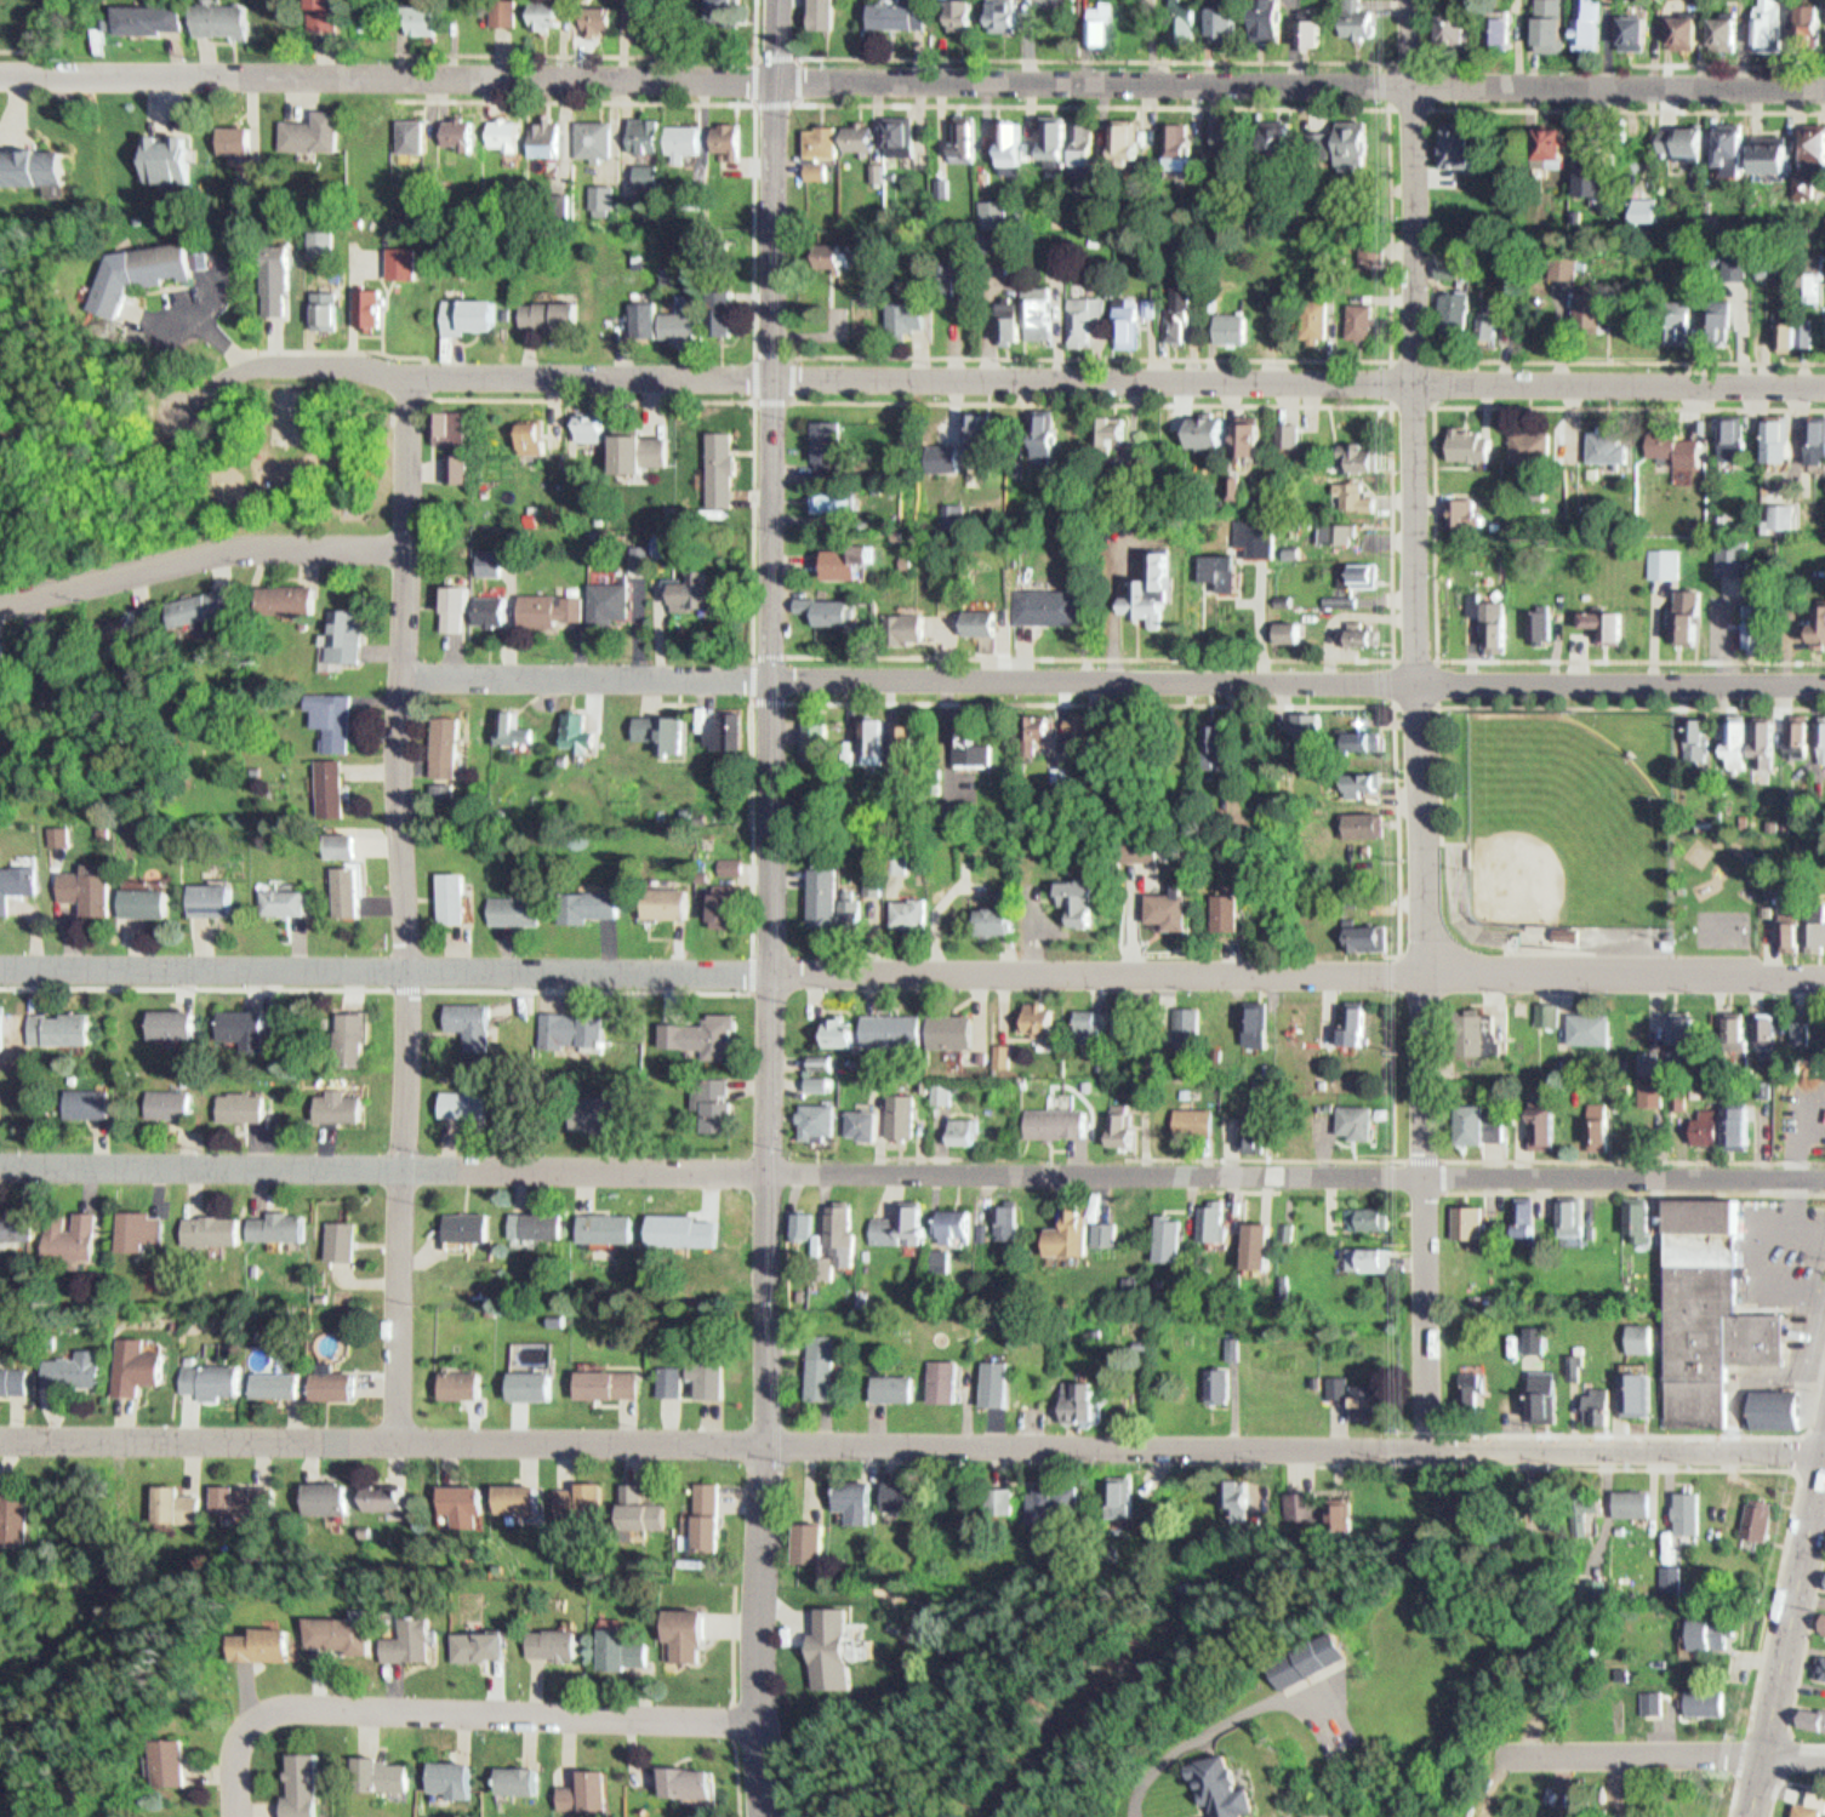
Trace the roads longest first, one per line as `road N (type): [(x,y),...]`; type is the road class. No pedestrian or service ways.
road 1 (residential): [(1824,88),(0,75)]
road 2 (residential): [(1824,977),(0,964)]
road 3 (residential): [(1824,1177),(0,1165)]
road 4 (residential): [(1824,1450),(0,1438)]
road 5 (tertiary): [(767,1816),(778,0)]
road 6 (residential): [(1824,385),(410,376),(240,366)]
road 7 (residential): [(1428,1447),(1430,938),(1411,0)]
road 8 (residential): [(1824,684),(407,673)]
road 9 (residential): [(406,1435),(400,965),(410,376)]
road 10 (residential): [(769,1721),(296,1705),(262,1715)]
road 11 (residential): [(0,608),(229,558),(410,549)]
road 12 (tertiary): [(1749,1816),(1824,1463)]
road 13 (residential): [(1762,1759),(1498,1761)]

